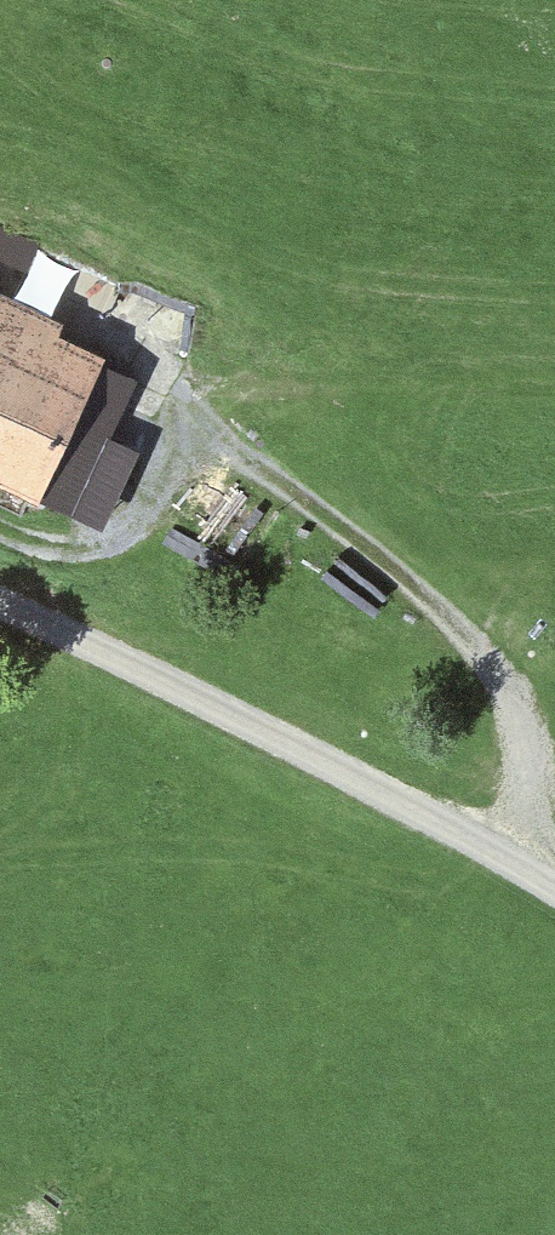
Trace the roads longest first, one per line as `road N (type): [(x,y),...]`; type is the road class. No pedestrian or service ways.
road 1 (track): [(535,872),(526,744),(444,608),(276,478),(155,429),(124,333),(0,272)]
road 2 (track): [(0,602),(554,886)]
road 3 (track): [(0,530),(44,548),(108,527),(155,429)]

